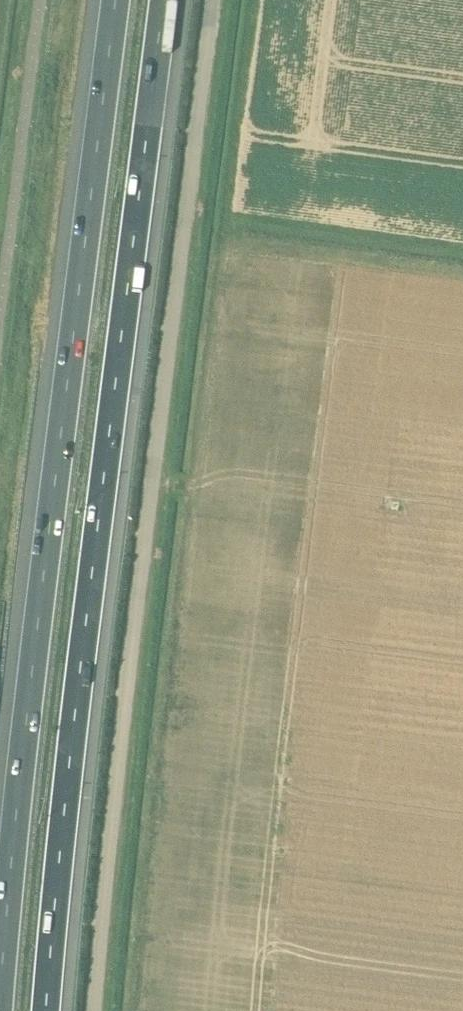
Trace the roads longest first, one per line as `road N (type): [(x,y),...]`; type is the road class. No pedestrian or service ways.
road 1 (unclassified): [(94,1010),(108,843),(215,0)]
road 2 (motorway): [(121,0),(1,1010)]
road 3 (motorway): [(50,1010),(74,729),(166,0)]

